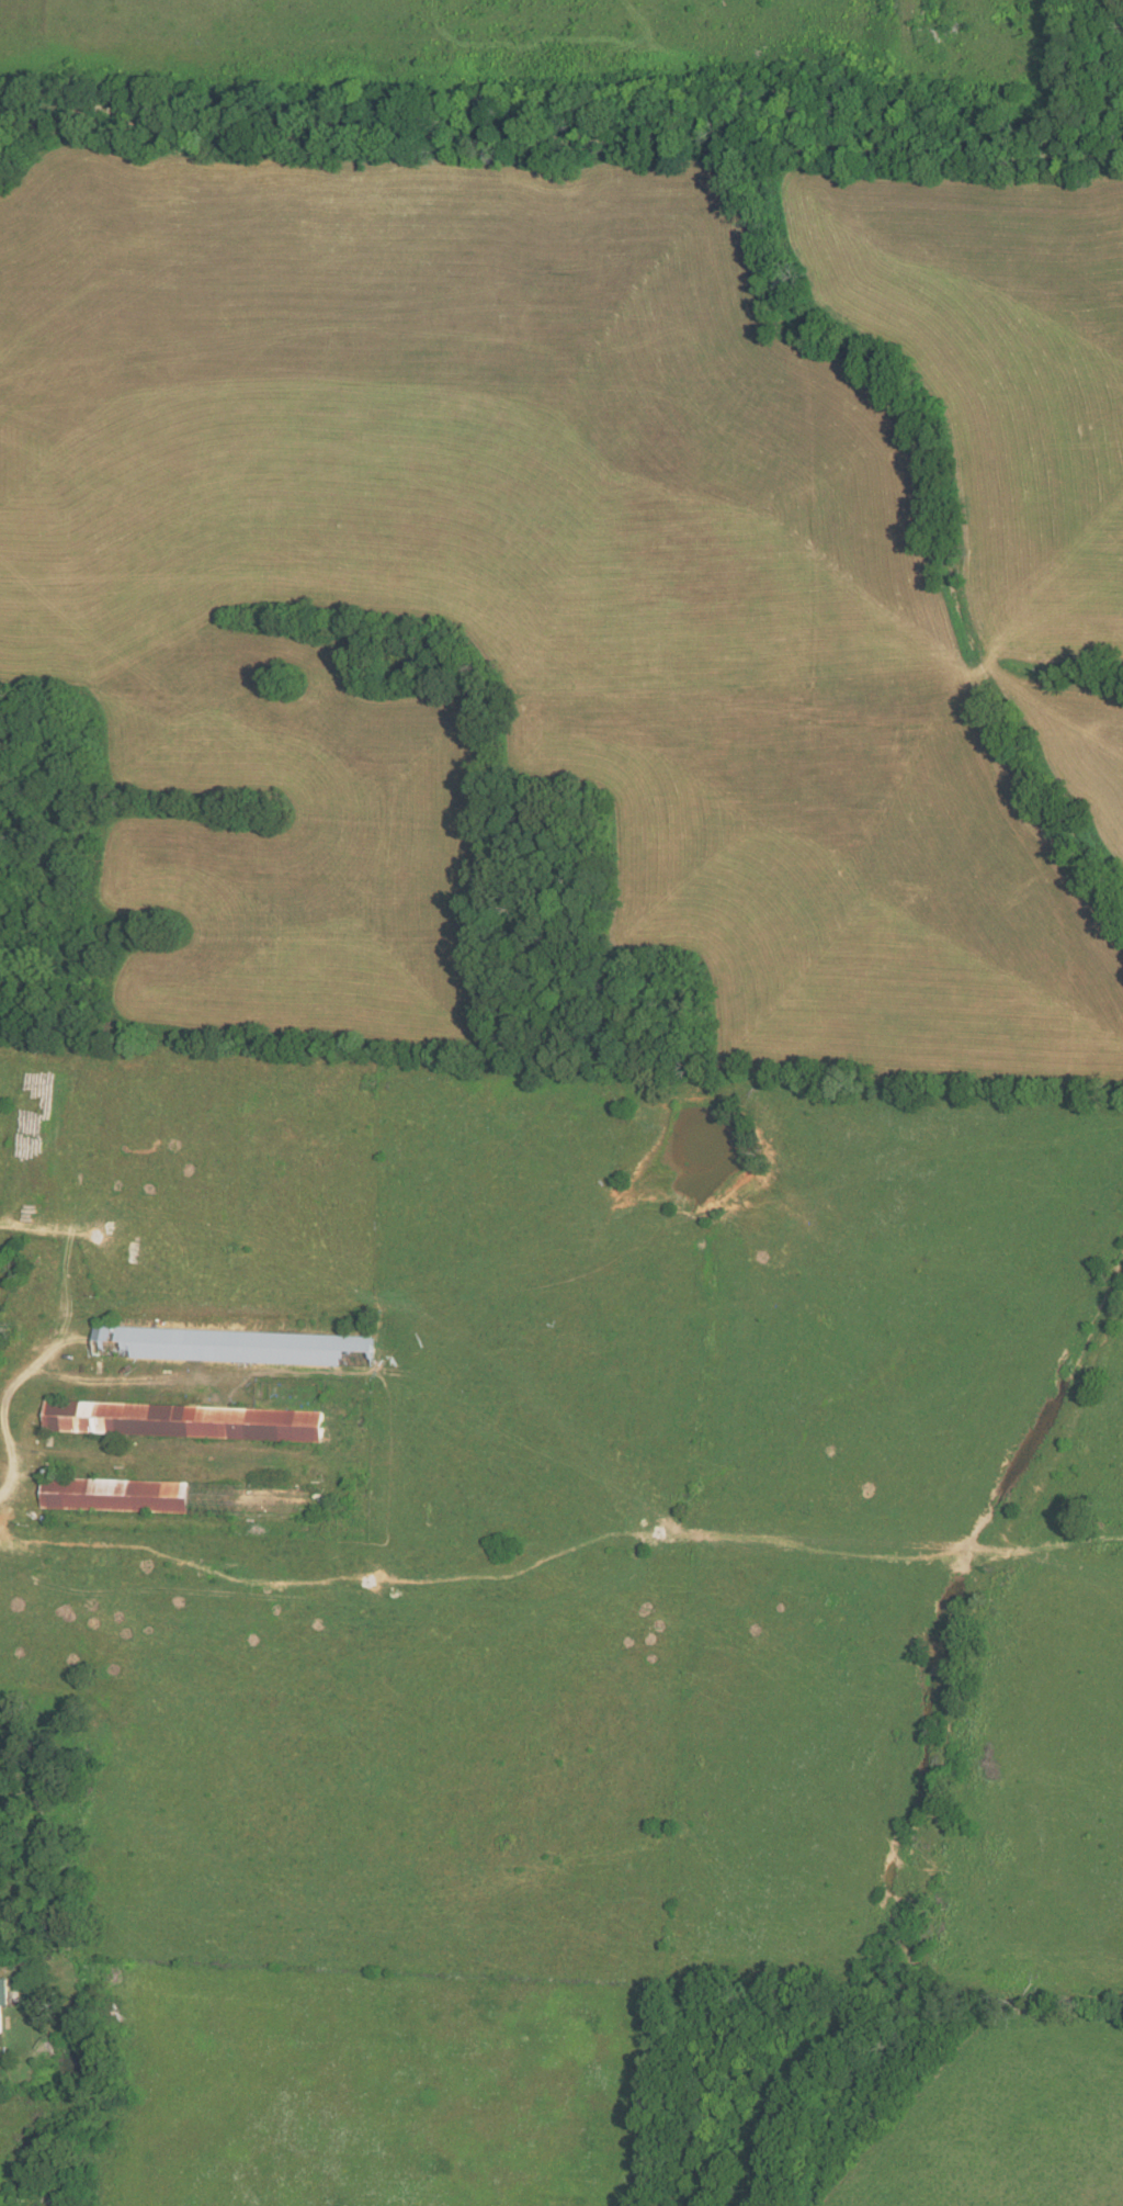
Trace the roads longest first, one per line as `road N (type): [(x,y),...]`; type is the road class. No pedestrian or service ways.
road 1 (residential): [(30,1362),(127,1372),(241,1364)]

